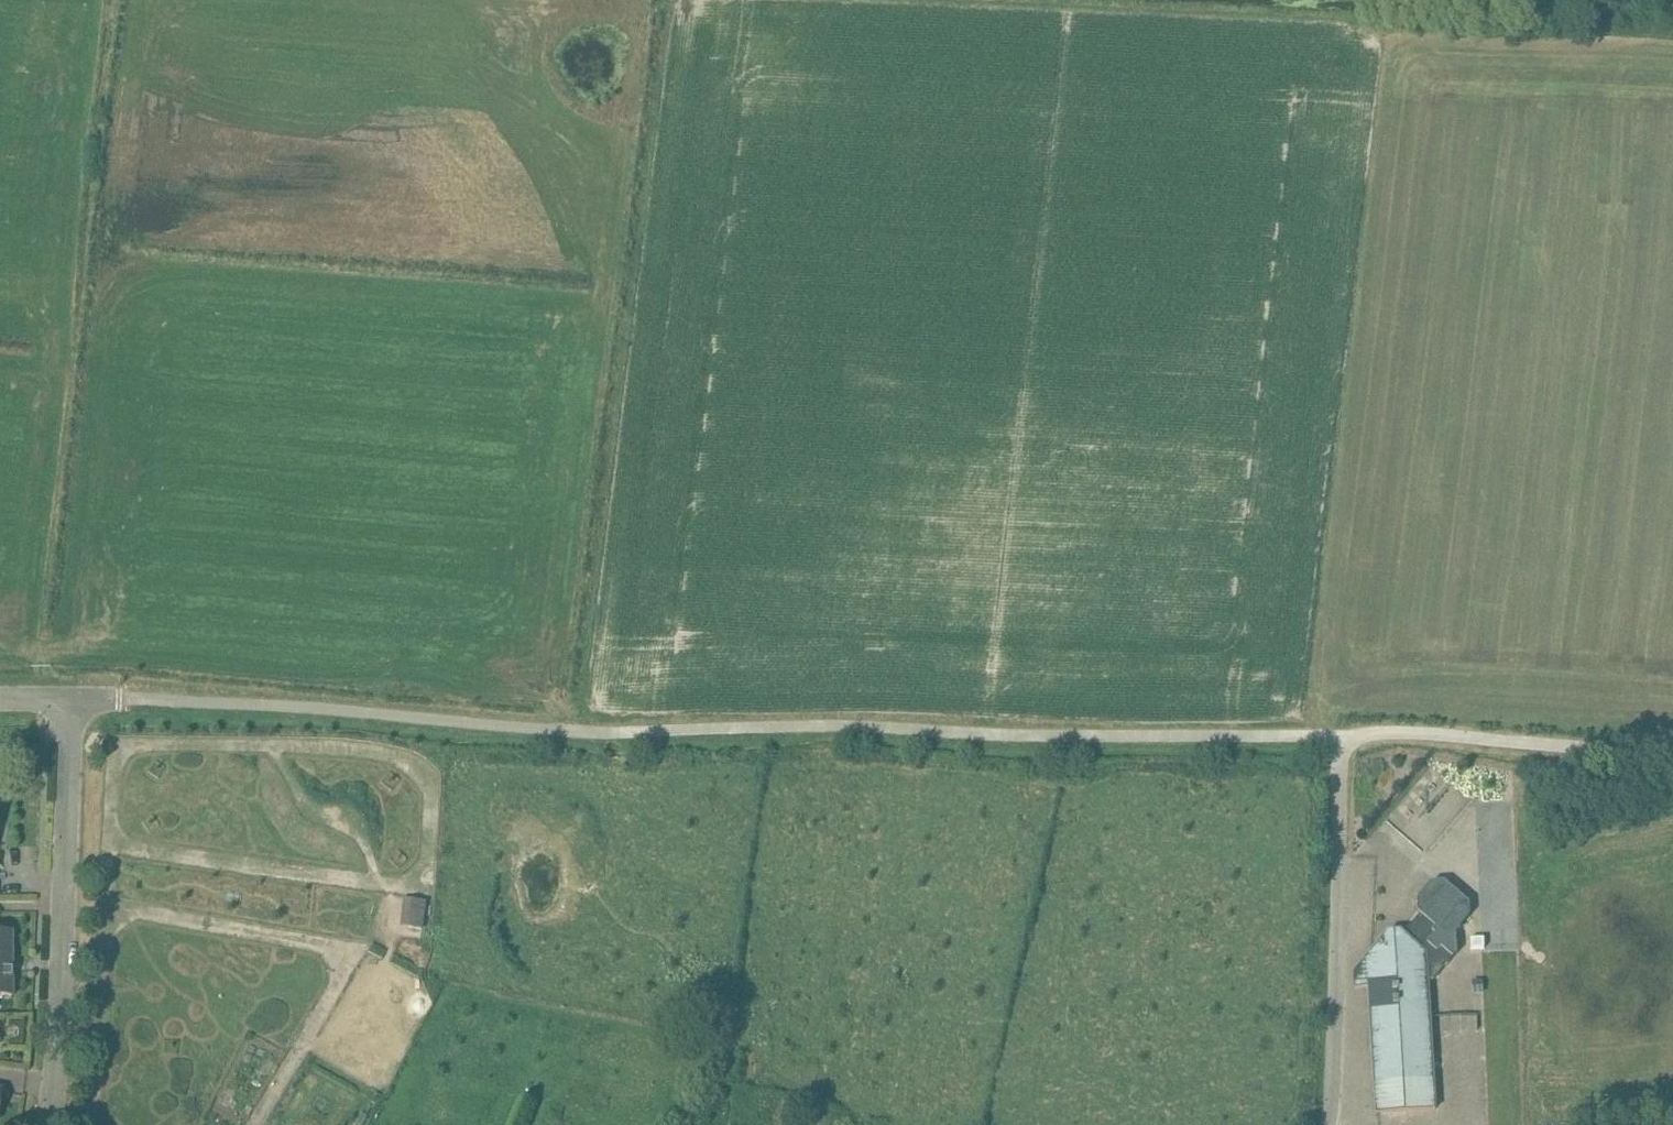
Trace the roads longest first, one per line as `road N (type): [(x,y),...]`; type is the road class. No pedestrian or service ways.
road 1 (unclassified): [(1350,746),(1322,737),(793,726),(590,734),(135,699),(80,703)]
road 2 (residential): [(43,1124),(80,703)]
road 3 (unclassified): [(1350,746),(1338,766),(1331,1124)]
road 4 (unclassified): [(1672,750),(1372,733),(1350,746)]

